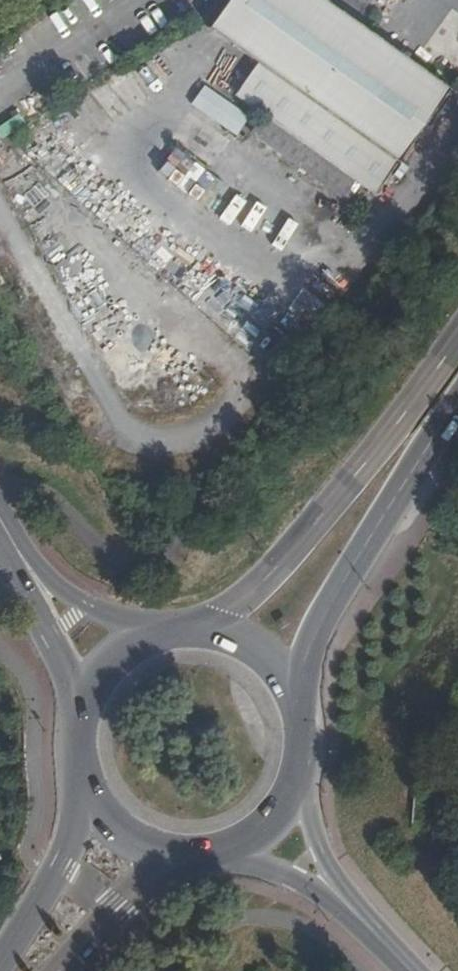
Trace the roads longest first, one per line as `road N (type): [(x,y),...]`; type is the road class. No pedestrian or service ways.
road 1 (trunk): [(457,337),(284,557),(225,608),(180,626)]
road 2 (primary): [(294,700),(301,658),(324,605),(457,398)]
road 3 (primary): [(78,780),(60,866),(0,960)]
road 4 (primary): [(54,970),(110,903),(182,856)]
road 5 (tertiary): [(24,562),(72,728)]
road 6 (tertiary): [(165,628),(81,608),(24,562)]
road 7 (primary): [(165,628),(102,662),(72,728)]
road 8 (primary): [(294,700),(249,645),(180,626)]
road 9 (tertiary): [(344,907),(296,779)]
road 10 (primary): [(78,780),(118,834),(182,856)]
road 11 (tertiary): [(230,848),(344,907)]

